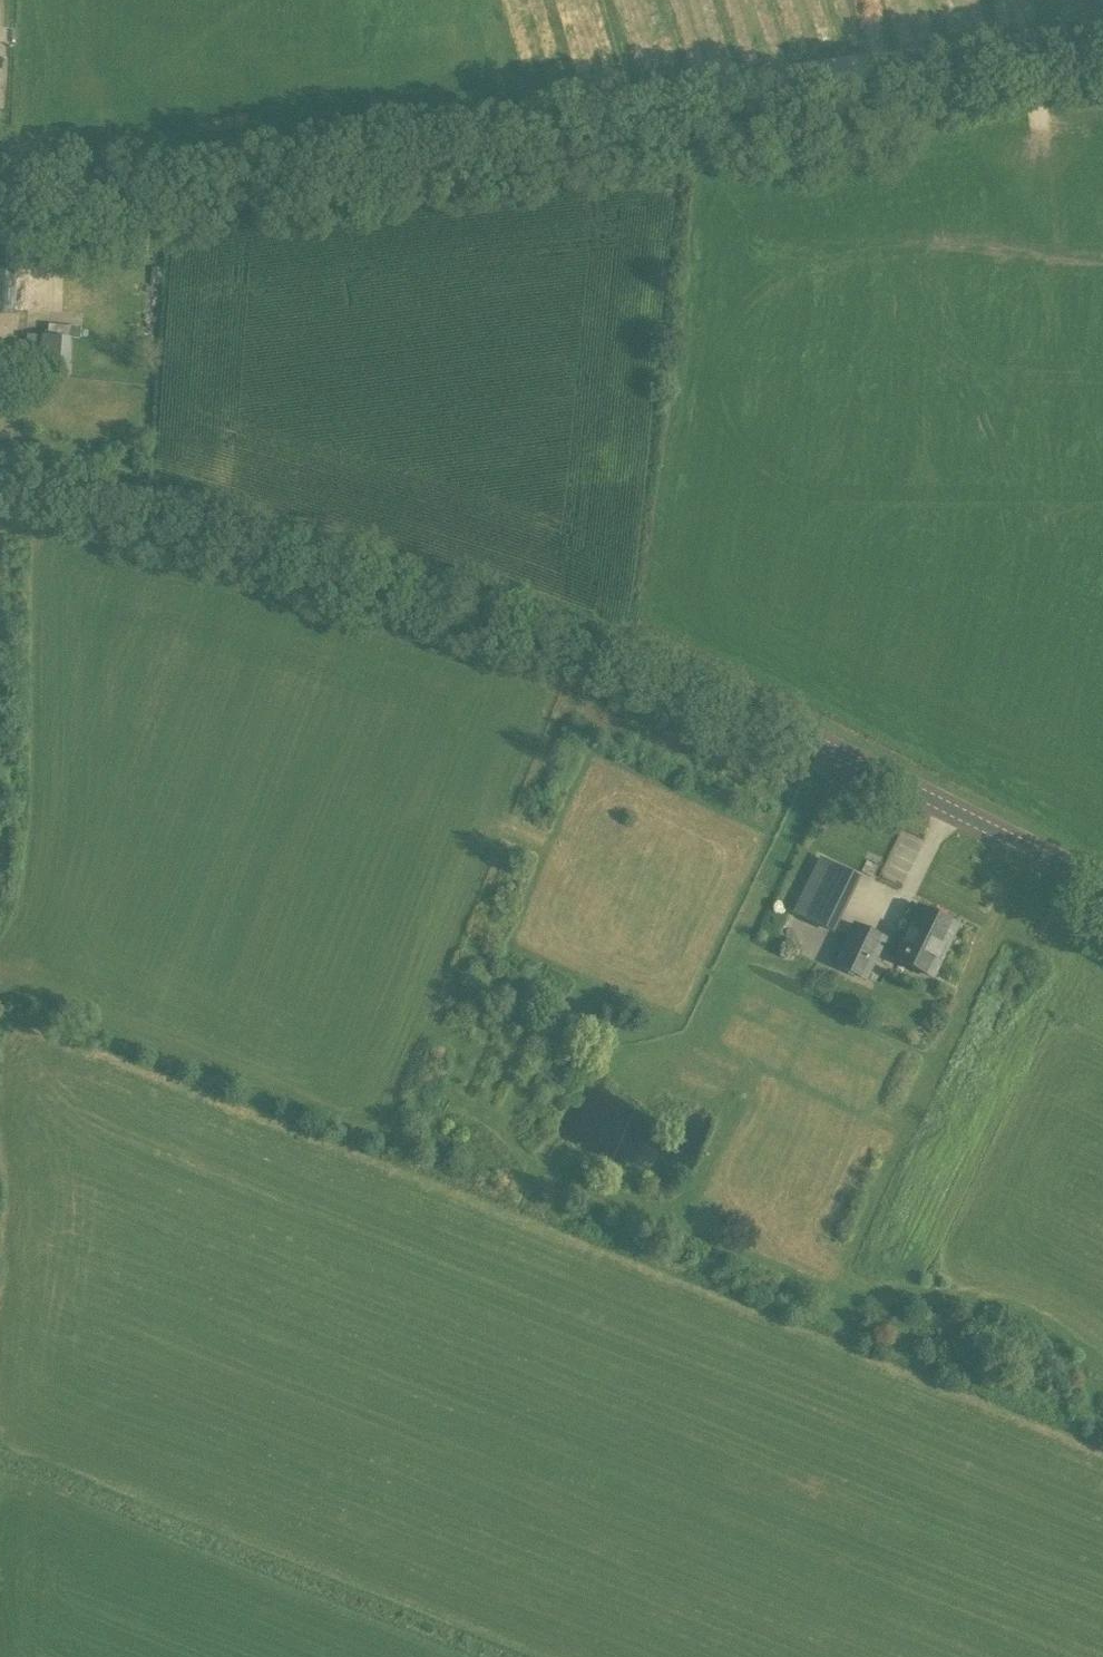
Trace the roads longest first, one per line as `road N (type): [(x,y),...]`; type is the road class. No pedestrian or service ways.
road 1 (secondary): [(0,461),(544,620),(673,671),(1102,883)]

